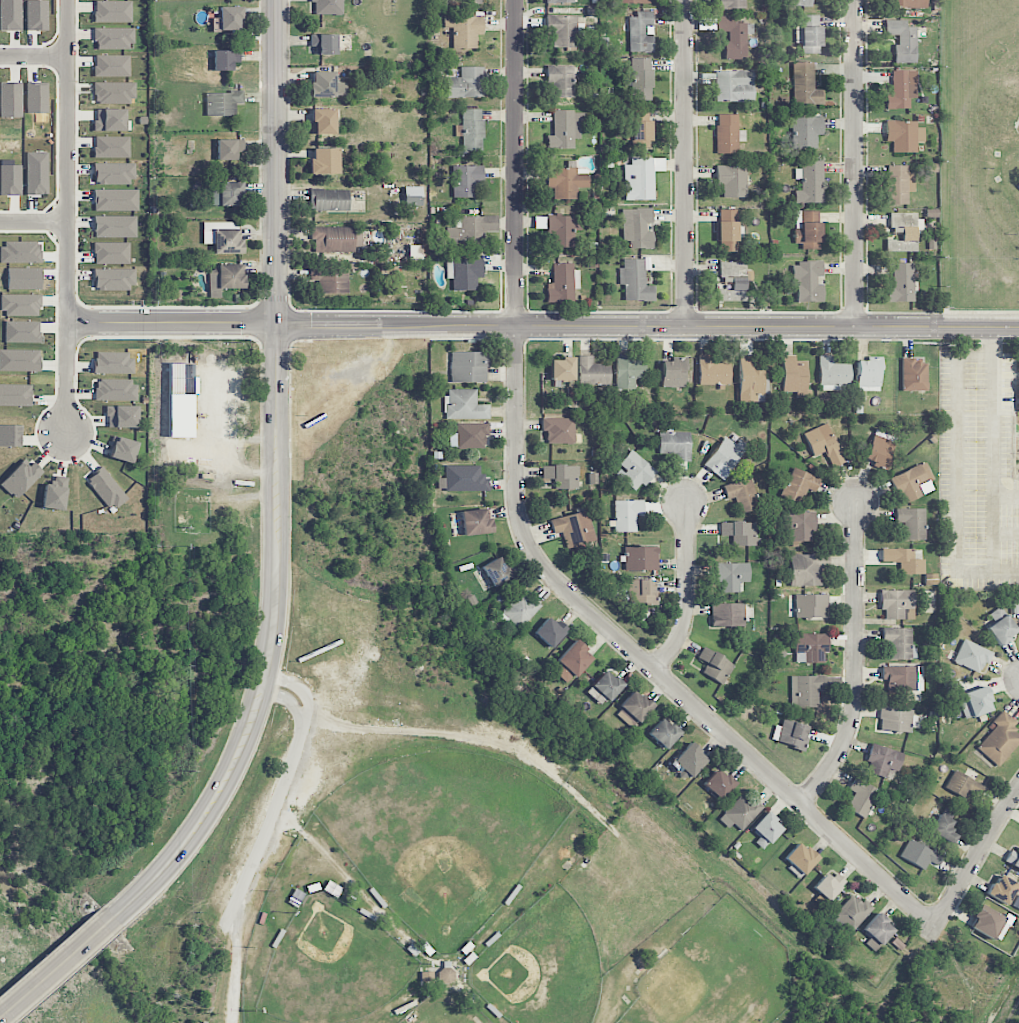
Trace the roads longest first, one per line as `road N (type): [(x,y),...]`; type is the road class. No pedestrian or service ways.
road 1 (residential): [(515,0),(517,492),(527,541),(556,579),(935,926)]
road 2 (tertiary): [(1018,330),(277,324)]
road 3 (tertiary): [(277,324),(274,623),(254,719),(194,836),(108,925)]
road 4 (residential): [(66,434),(66,0)]
road 5 (residential): [(857,0),(854,327)]
road 6 (residential): [(686,0),(684,327)]
road 7 (tertiary): [(277,0),(277,324)]
road 8 (residential): [(800,804),(835,761),(854,708),(856,498)]
road 9 (residential): [(66,323),(277,324)]
road 10 (residential): [(654,670),(686,612),(687,500)]
road 11 (residential): [(1018,793),(935,926)]
road 12 (tertiary): [(0,1018),(108,925)]

